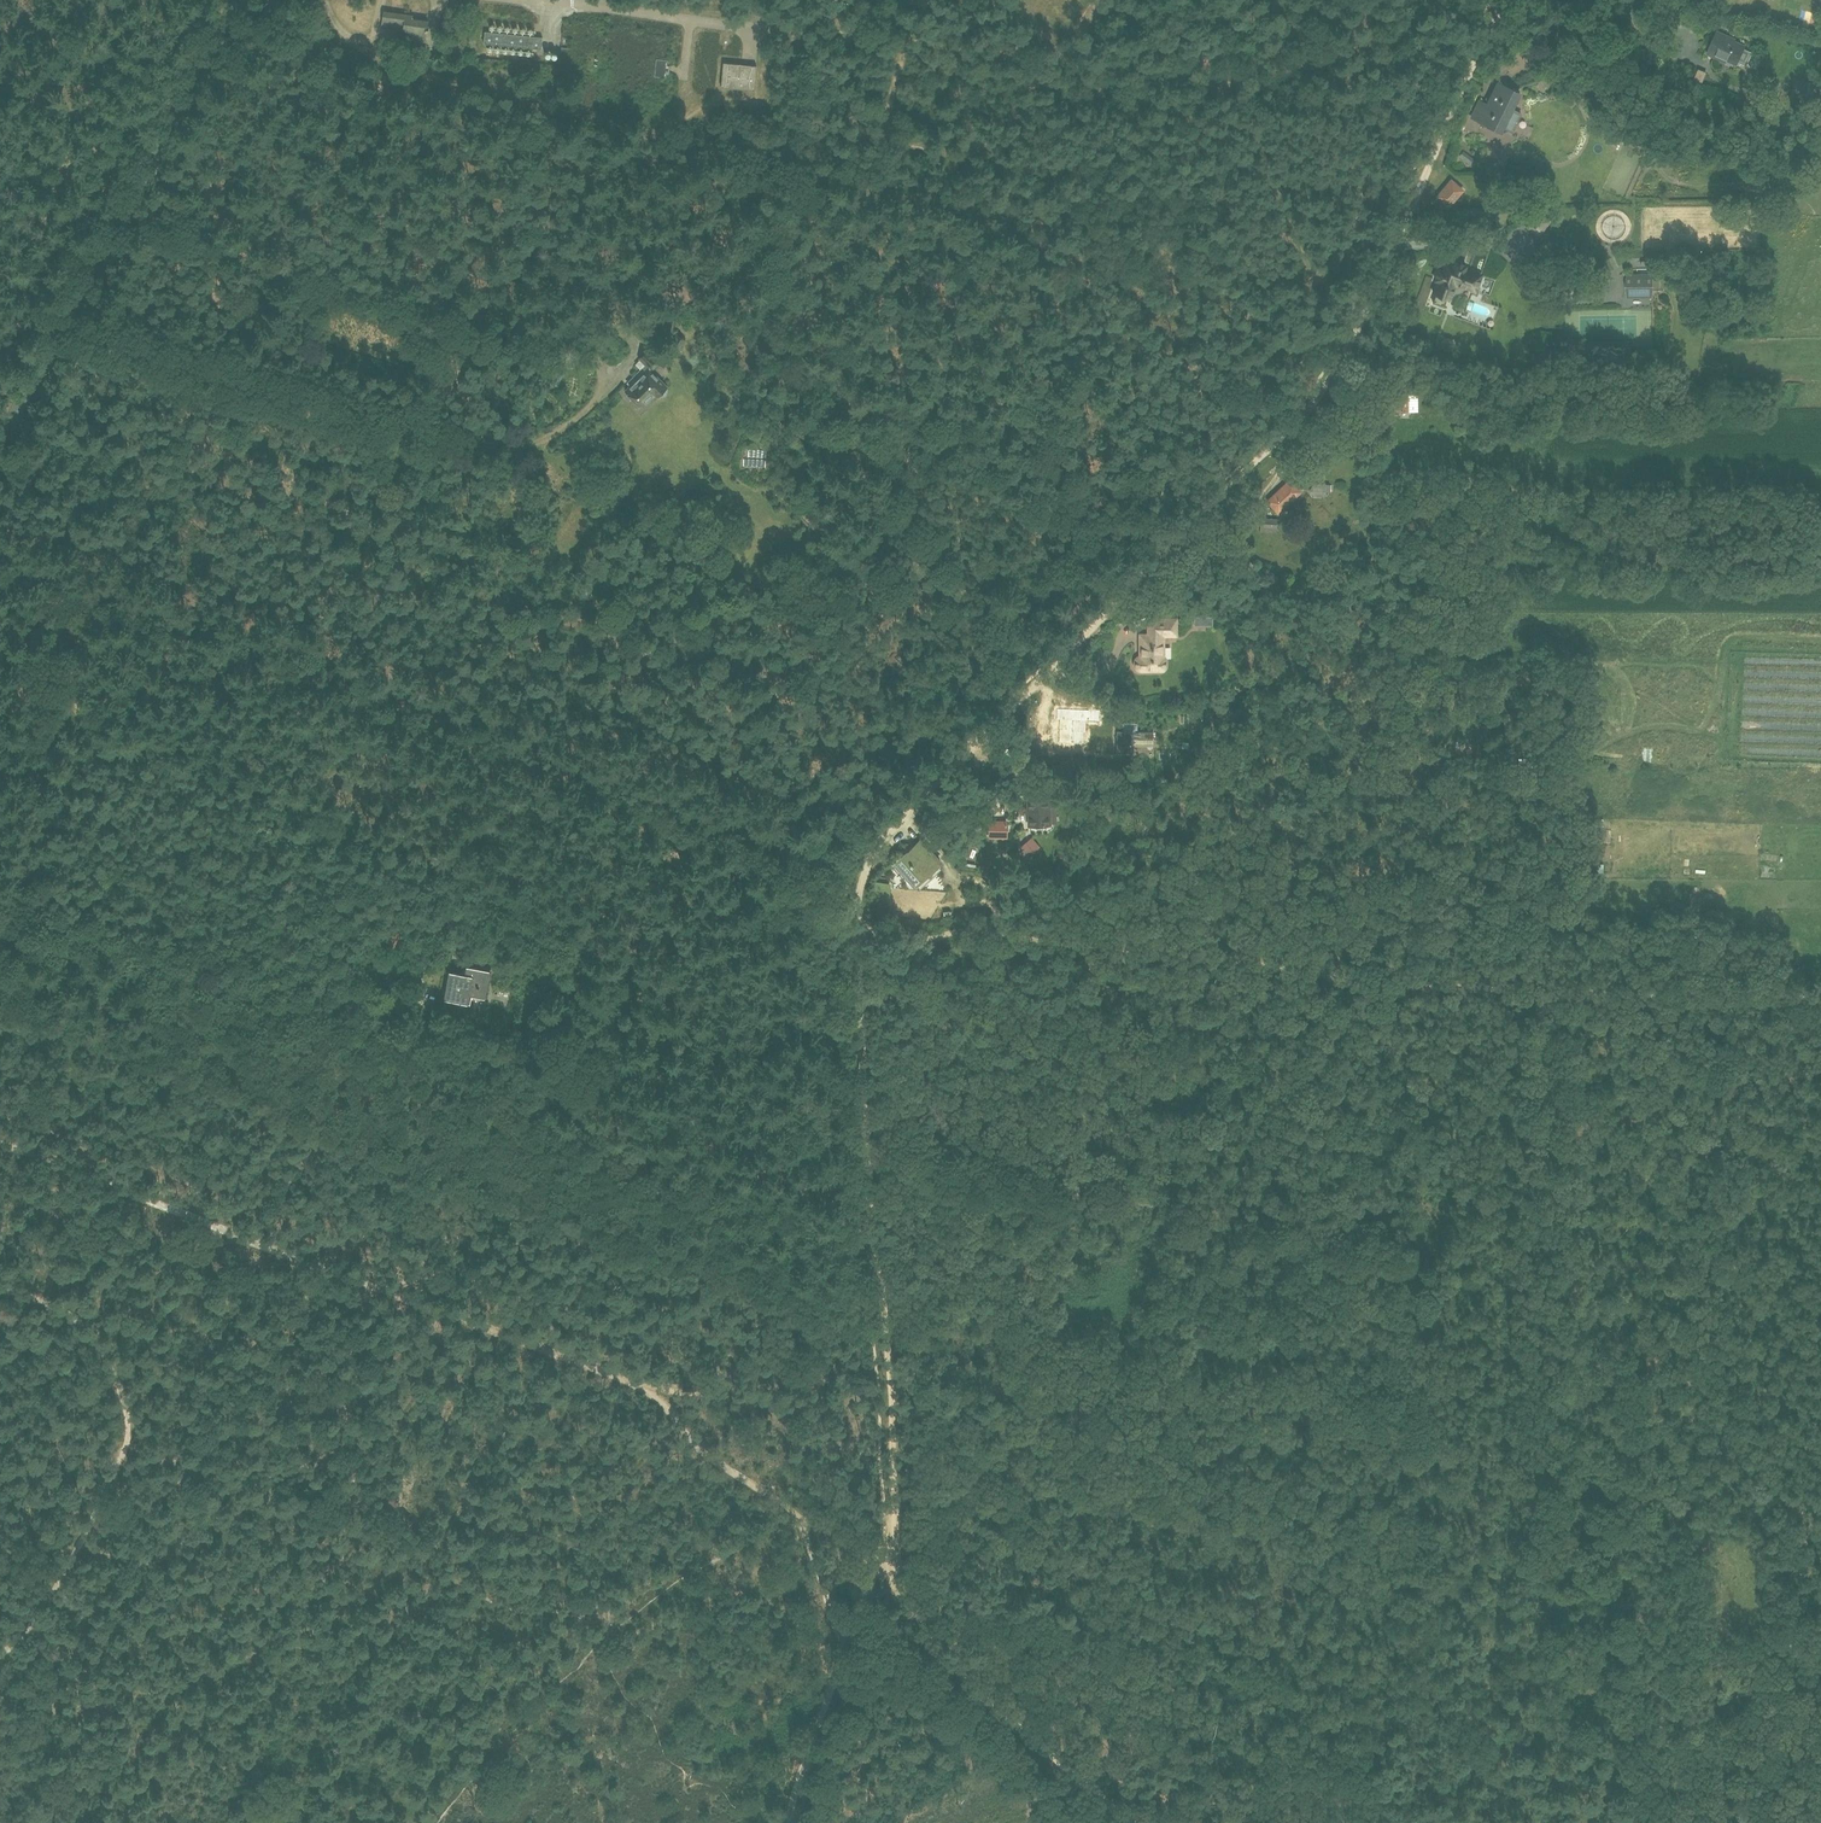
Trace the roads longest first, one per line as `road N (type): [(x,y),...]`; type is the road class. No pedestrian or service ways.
road 1 (track): [(1325,393),(865,863),(859,929)]
road 2 (track): [(859,929),(899,1558)]
road 3 (track): [(1254,963),(1503,994),(1820,998)]
road 4 (unclassified): [(0,447),(239,0)]
road 5 (track): [(1325,393),(1510,0)]
road 6 (track): [(0,915),(143,947),(294,1009),(385,971)]
road 7 (track): [(899,1558),(915,1608),(966,1679),(1138,1822)]
road 8 (track): [(178,961),(263,939),(327,900),(375,901)]

